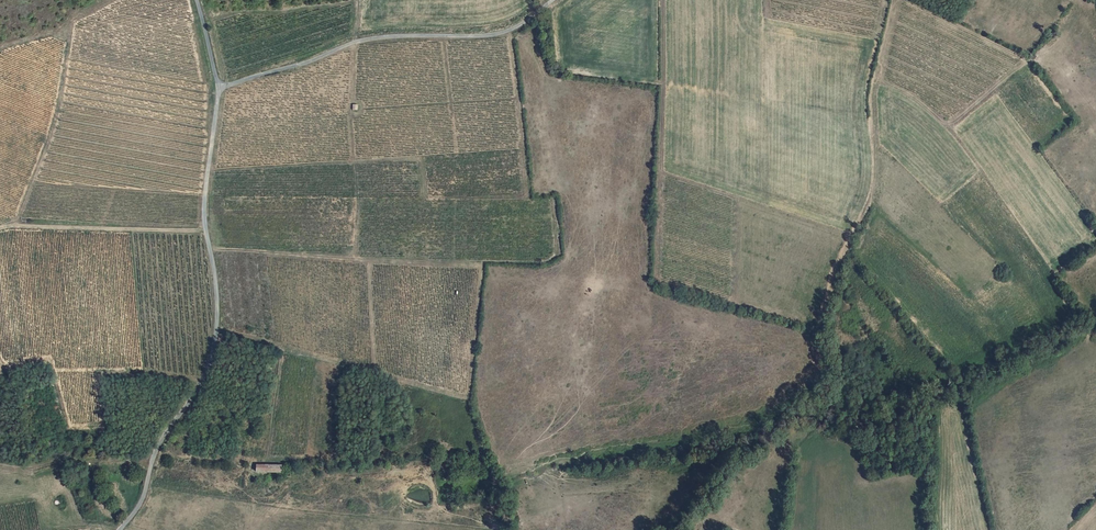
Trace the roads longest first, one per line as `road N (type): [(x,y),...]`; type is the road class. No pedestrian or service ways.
road 1 (unclassified): [(197,0),(219,87),(204,215),(217,295),(215,342),(201,383),(159,445),(140,504),(119,529)]
road 2 (track): [(219,87),(370,38),(496,34),(551,0)]
road 3 (track): [(0,228),(207,231)]
road 4 (track): [(664,0),(661,172)]
road 5 (track): [(0,465),(152,459)]

